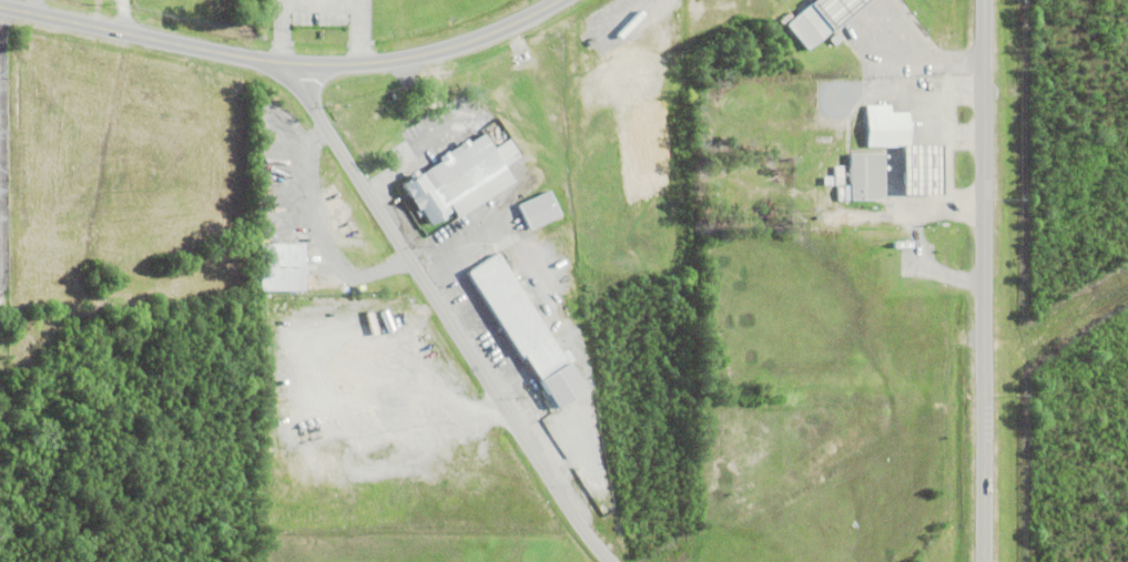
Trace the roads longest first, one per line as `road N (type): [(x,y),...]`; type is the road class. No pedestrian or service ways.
road 1 (residential): [(613,561),(286,60)]
road 2 (secondary): [(562,0),(479,39),(352,63),(138,41),(0,6)]
road 3 (secondary): [(986,0),(986,561)]

